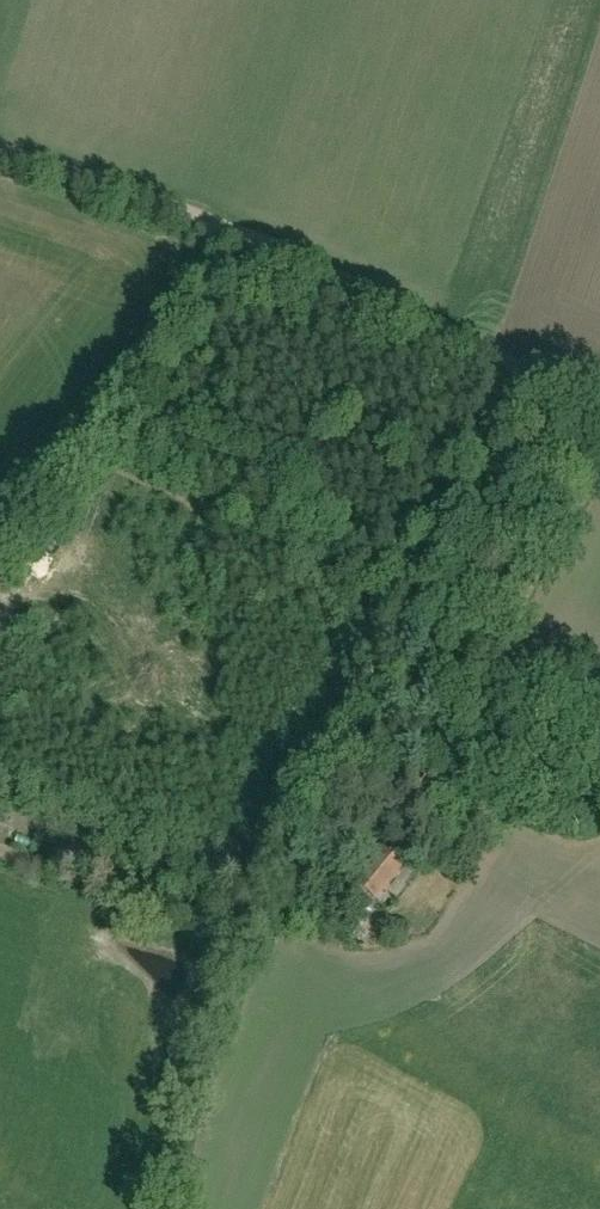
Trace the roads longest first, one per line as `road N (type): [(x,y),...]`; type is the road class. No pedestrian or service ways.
road 1 (track): [(368,786),(348,588),(81,445)]
road 2 (track): [(229,233),(599,412)]
road 3 (track): [(0,556),(229,233)]
road 4 (track): [(435,806),(599,453)]
road 5 (track): [(0,149),(229,233)]

